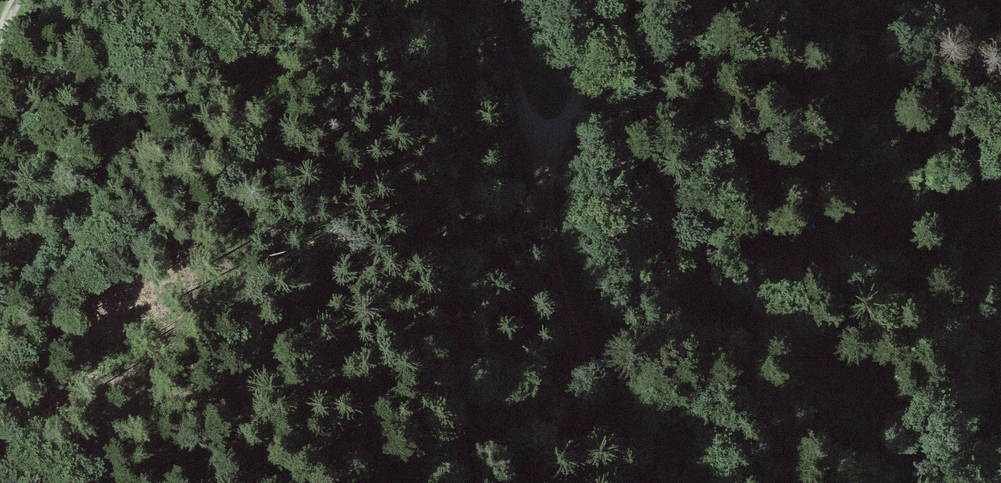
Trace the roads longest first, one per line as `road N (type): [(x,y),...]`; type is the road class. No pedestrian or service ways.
road 1 (track): [(472,482),(460,454),(454,338),(478,170),(443,0)]
road 2 (track): [(547,181),(550,248),(576,345),(679,482)]
road 3 (track): [(481,0),(547,181)]
road 4 (track): [(547,181),(580,83),(570,0)]

